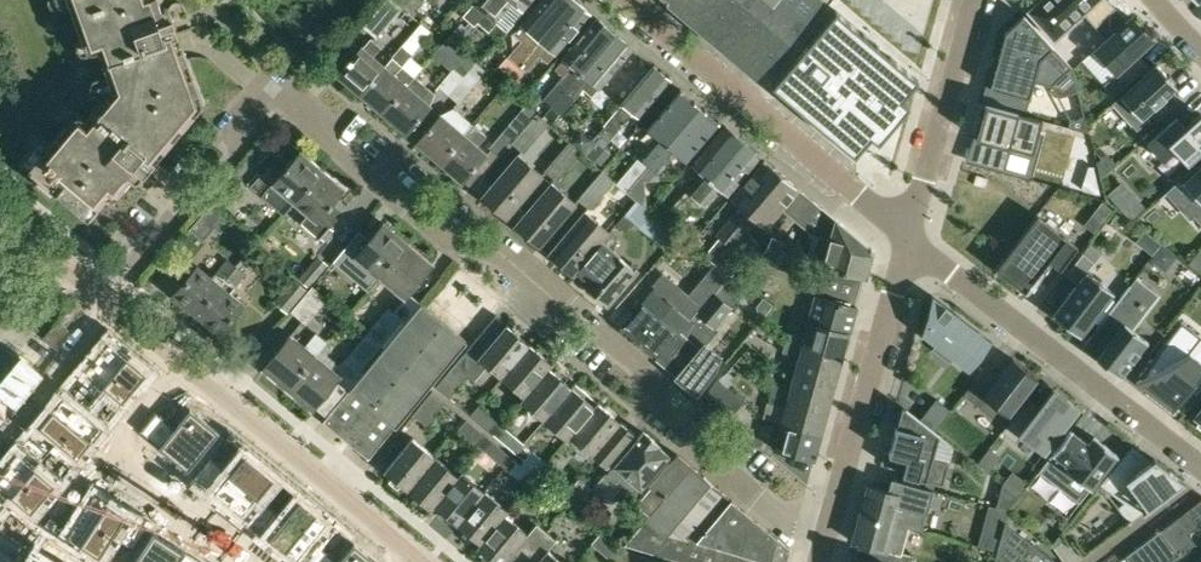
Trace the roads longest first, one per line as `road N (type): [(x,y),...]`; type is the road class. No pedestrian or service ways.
road 1 (residential): [(821,554),(670,427),(646,382),(499,257),(454,248),(298,113),(273,112),(255,124),(105,302)]
road 2 (residential): [(909,241),(625,0)]
road 3 (residential): [(1200,465),(909,241)]
road 4 (unclassified): [(821,554),(909,241)]
road 5 (residential): [(409,553),(174,359)]
road 6 (residential): [(174,359),(42,520),(43,541),(75,561)]
road 7 (unclassified): [(909,241),(974,0)]
road 8 (residential): [(105,302),(0,212)]

